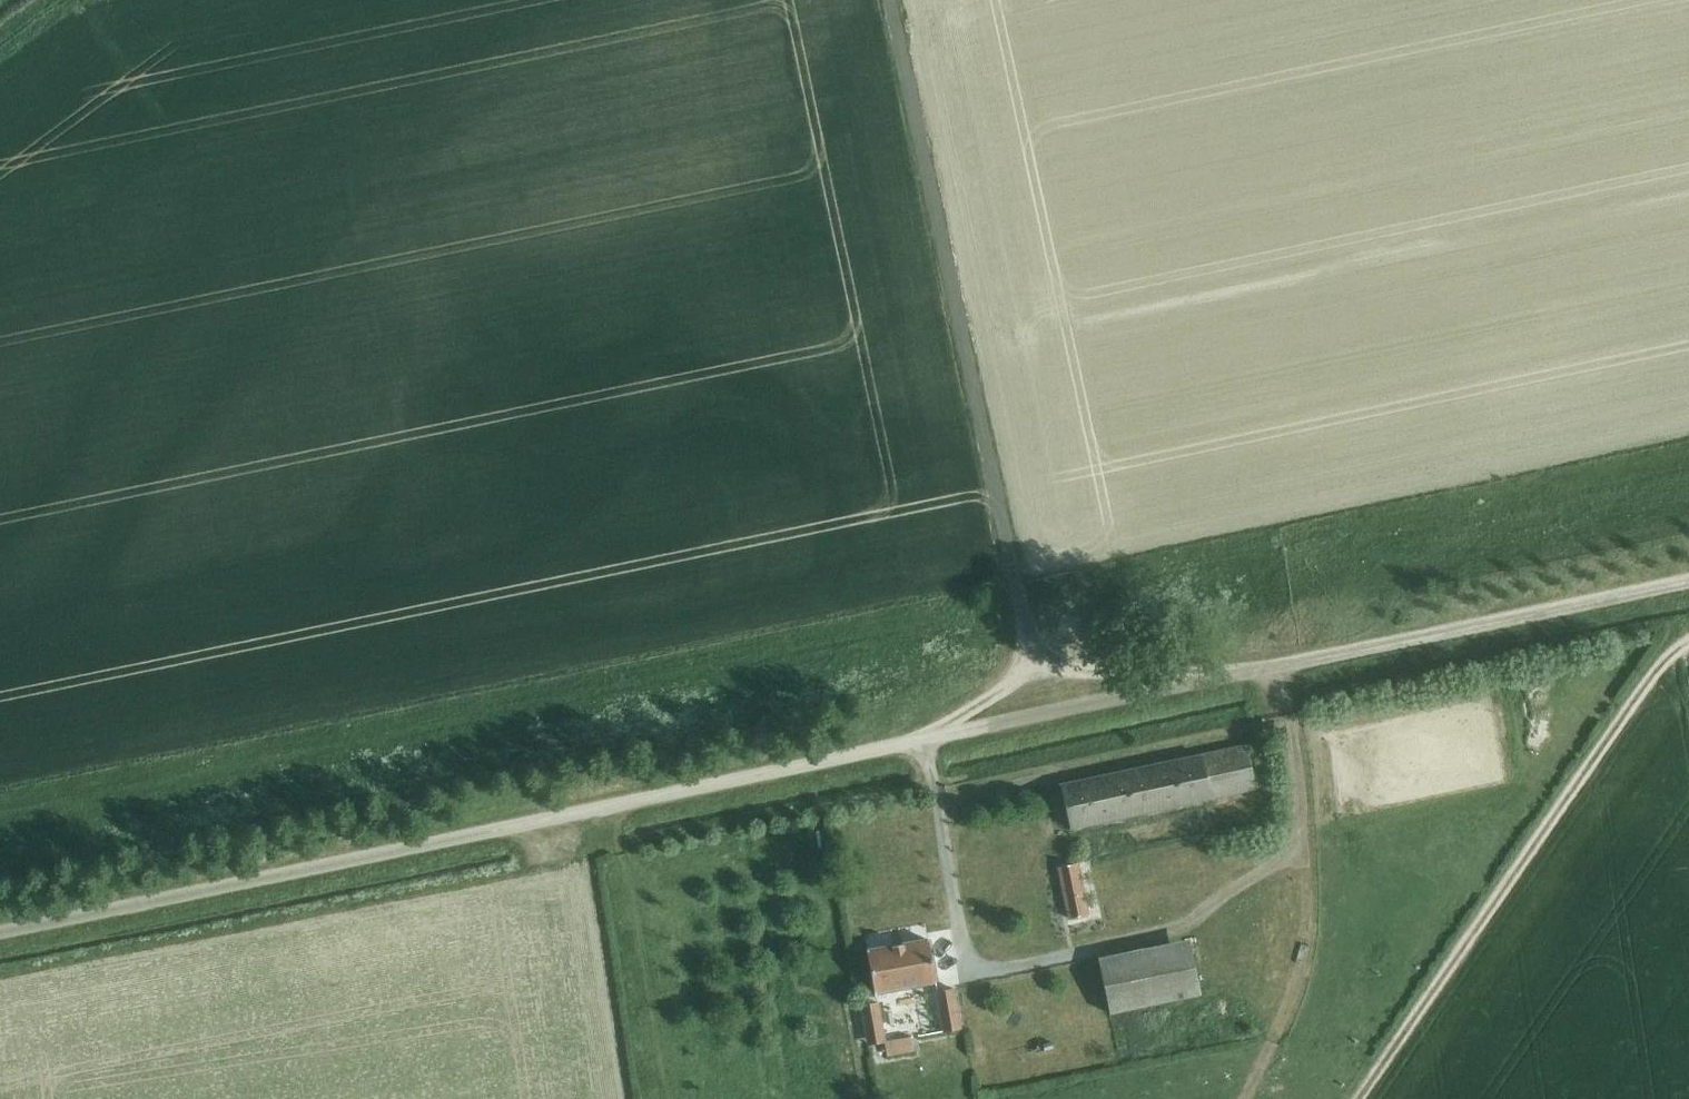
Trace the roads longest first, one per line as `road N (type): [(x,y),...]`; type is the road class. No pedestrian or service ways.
road 1 (unclassified): [(0,940),(943,734)]
road 2 (track): [(943,734),(1688,581)]
road 3 (track): [(1030,658),(890,0)]
road 4 (track): [(1222,676),(1030,658)]

